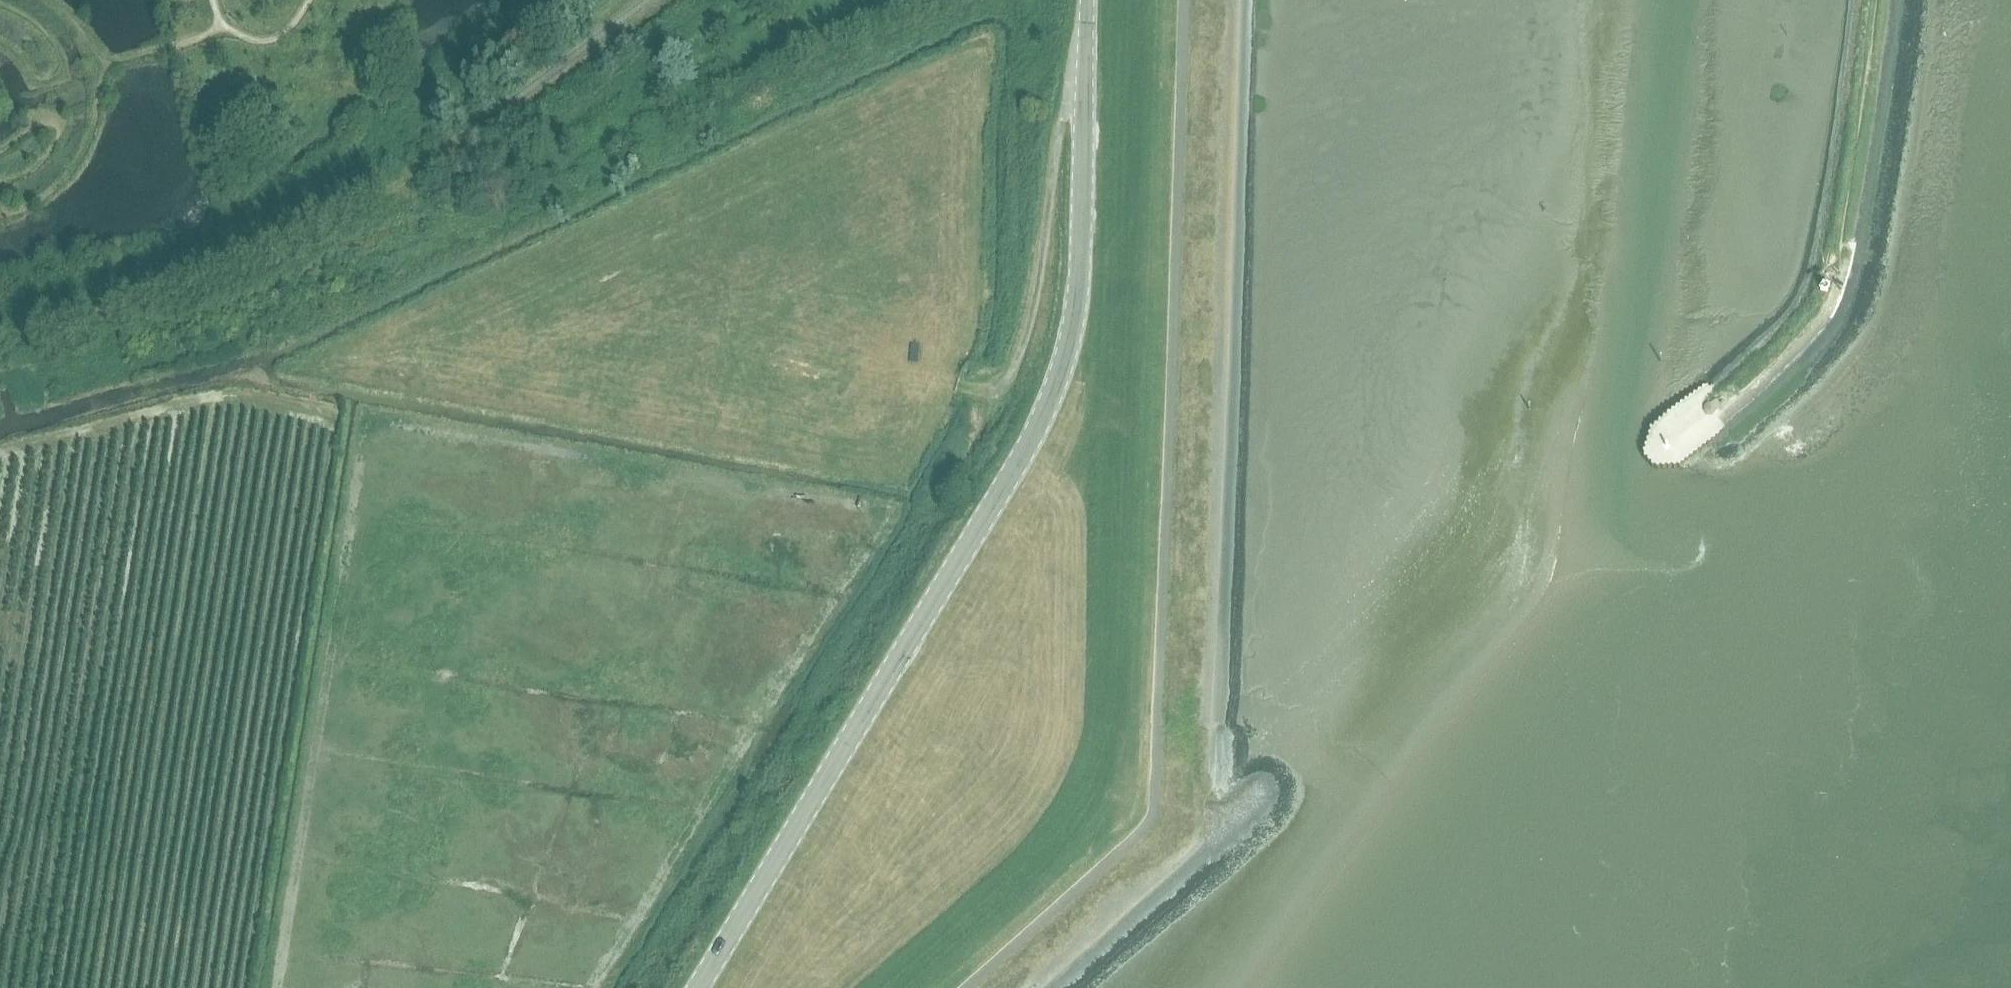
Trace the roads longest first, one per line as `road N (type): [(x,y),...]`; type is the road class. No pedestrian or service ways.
road 1 (tertiary): [(693,987),(1002,465),(1058,340),(1082,0)]

